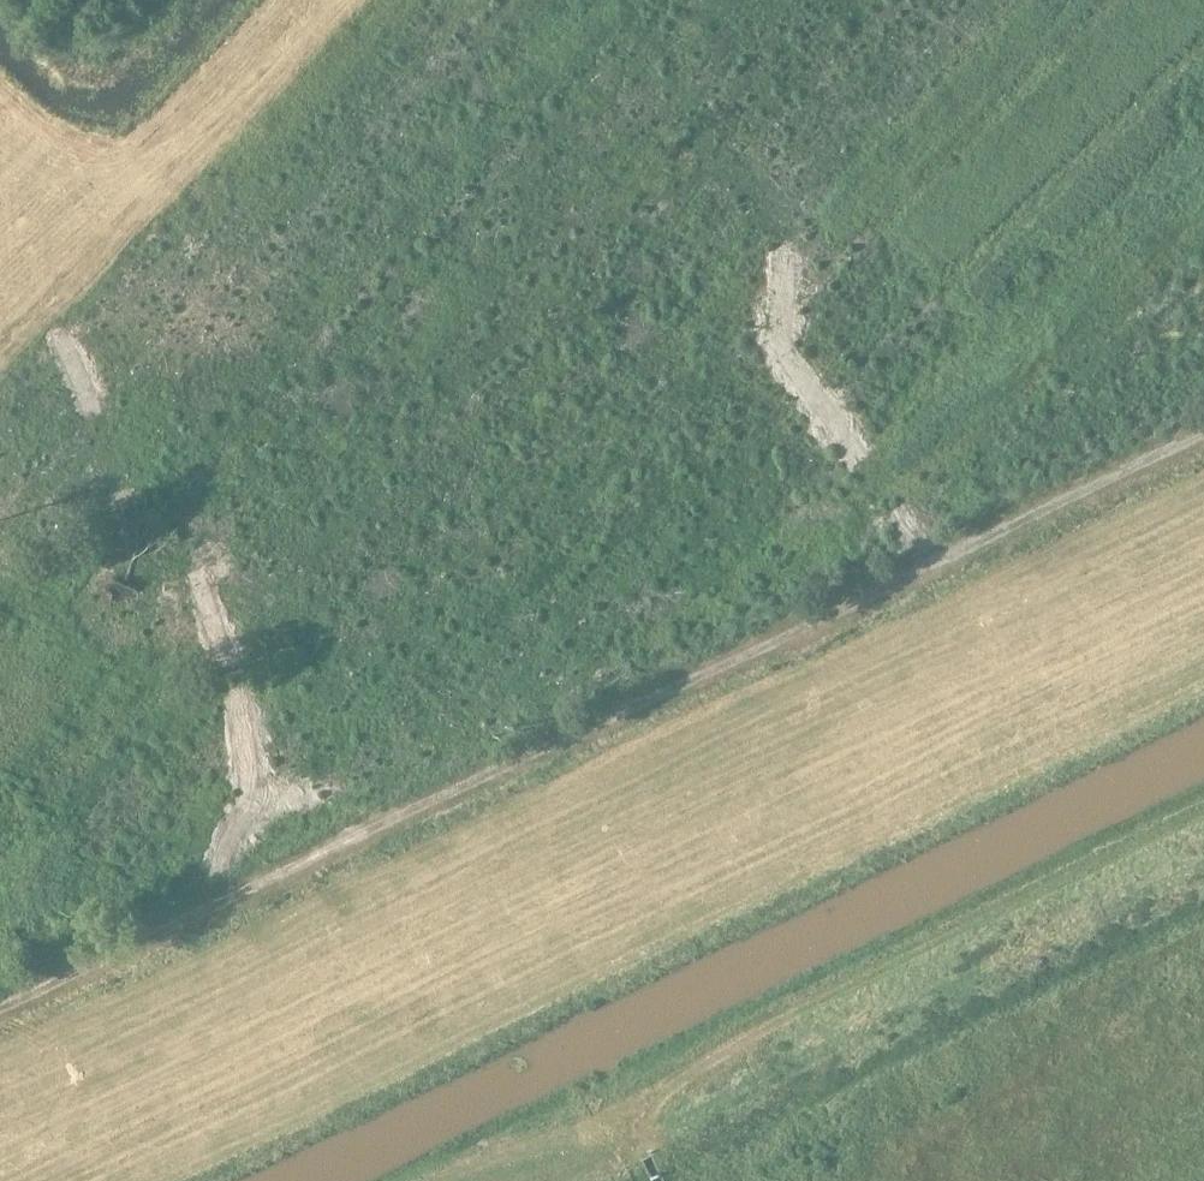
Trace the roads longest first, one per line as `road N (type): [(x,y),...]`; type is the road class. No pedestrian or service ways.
road 1 (track): [(1203,434),(694,684),(0,1009)]

